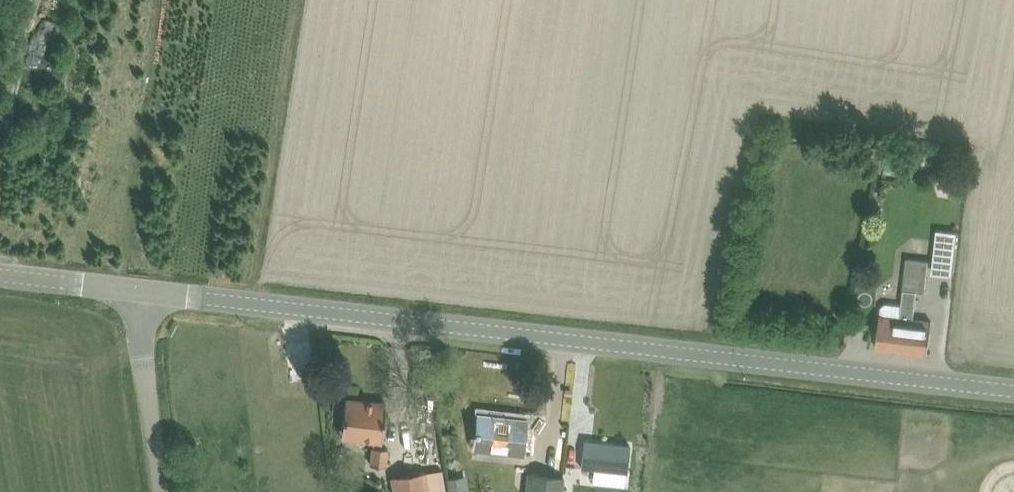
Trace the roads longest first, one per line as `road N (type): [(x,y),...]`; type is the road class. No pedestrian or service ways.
road 1 (tertiary): [(1013,389),(137,290)]
road 2 (unclassified): [(161,491),(137,290)]
road 3 (tertiary): [(0,274),(137,290)]

